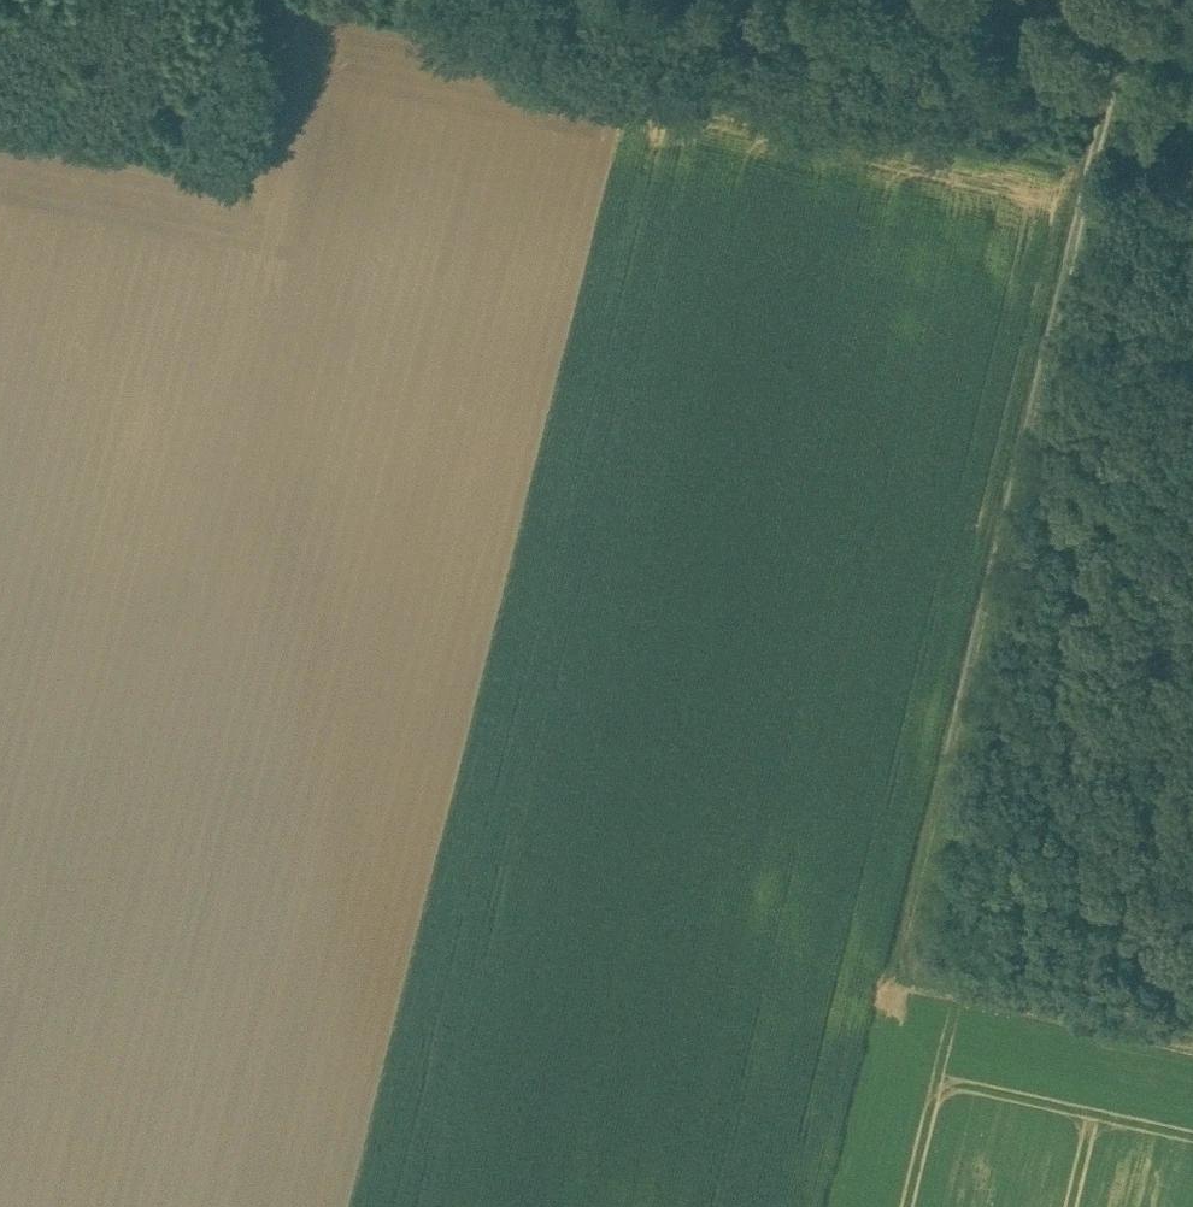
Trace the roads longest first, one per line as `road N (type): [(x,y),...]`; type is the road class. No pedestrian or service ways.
road 1 (unclassified): [(1027,0),(1192,40)]

